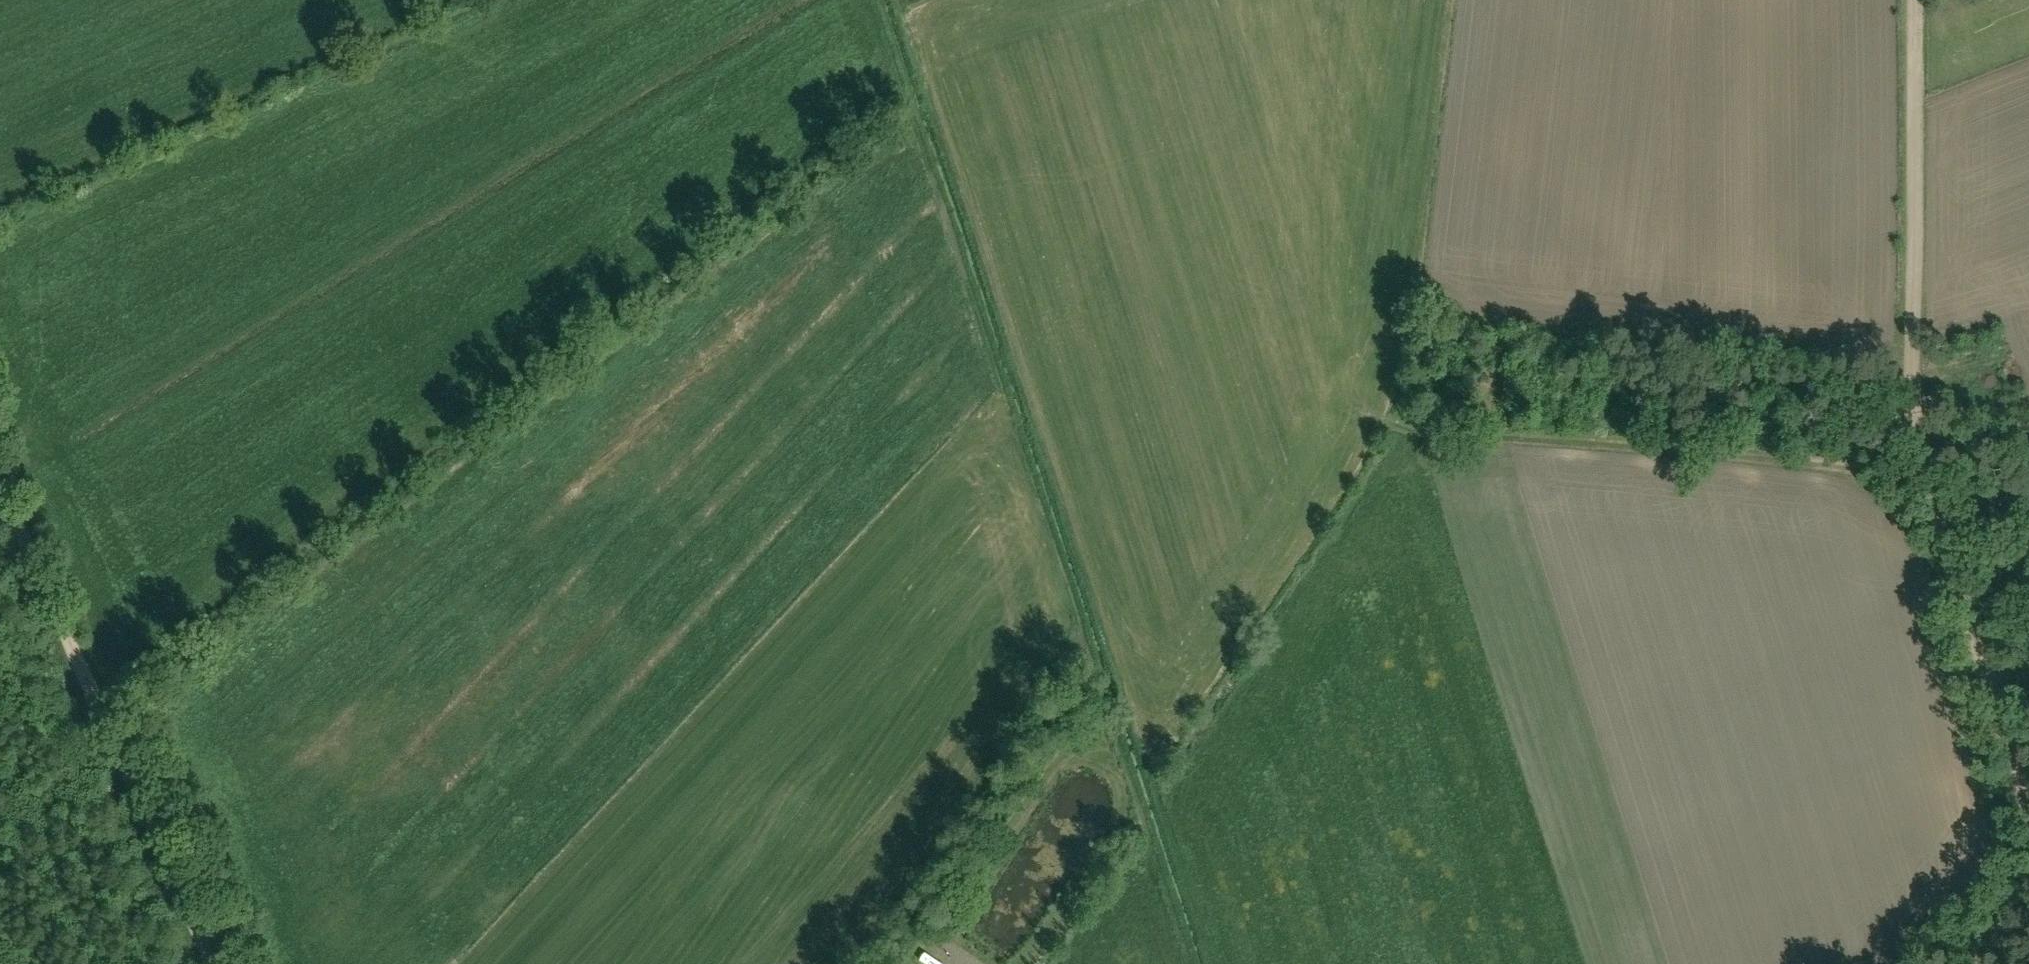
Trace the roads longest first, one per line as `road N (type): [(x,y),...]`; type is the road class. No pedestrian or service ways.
road 1 (track): [(1914,0),(1918,450),(2028,847)]
road 2 (track): [(209,963),(0,490)]
road 3 (track): [(1021,963),(1123,815),(1115,779),(1088,756),(1065,756),(1045,774),(961,895),(952,922),(967,958)]

